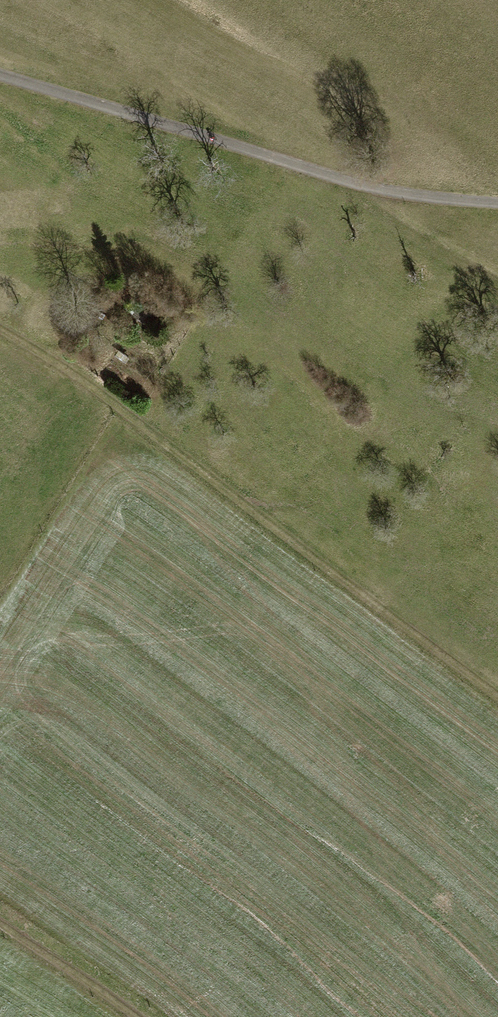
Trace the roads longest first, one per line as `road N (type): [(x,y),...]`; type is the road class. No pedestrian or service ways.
road 1 (track): [(0,334),(123,410),(497,694)]
road 2 (track): [(497,205),(344,180),(0,75)]
road 3 (track): [(138,1016),(0,924)]

